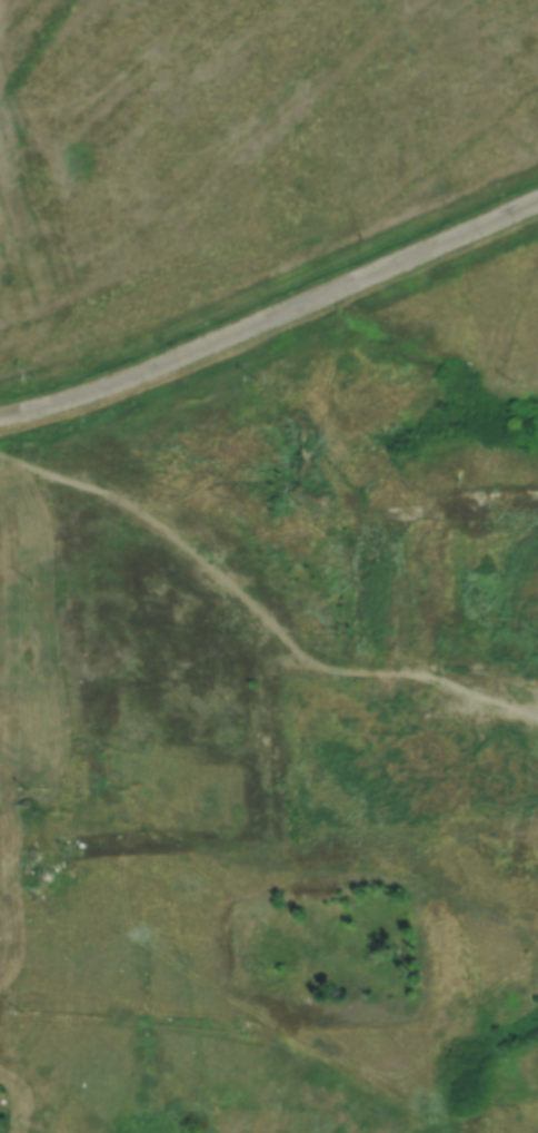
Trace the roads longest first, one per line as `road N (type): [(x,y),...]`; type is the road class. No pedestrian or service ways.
road 1 (residential): [(537,203),(142,377),(0,421)]

